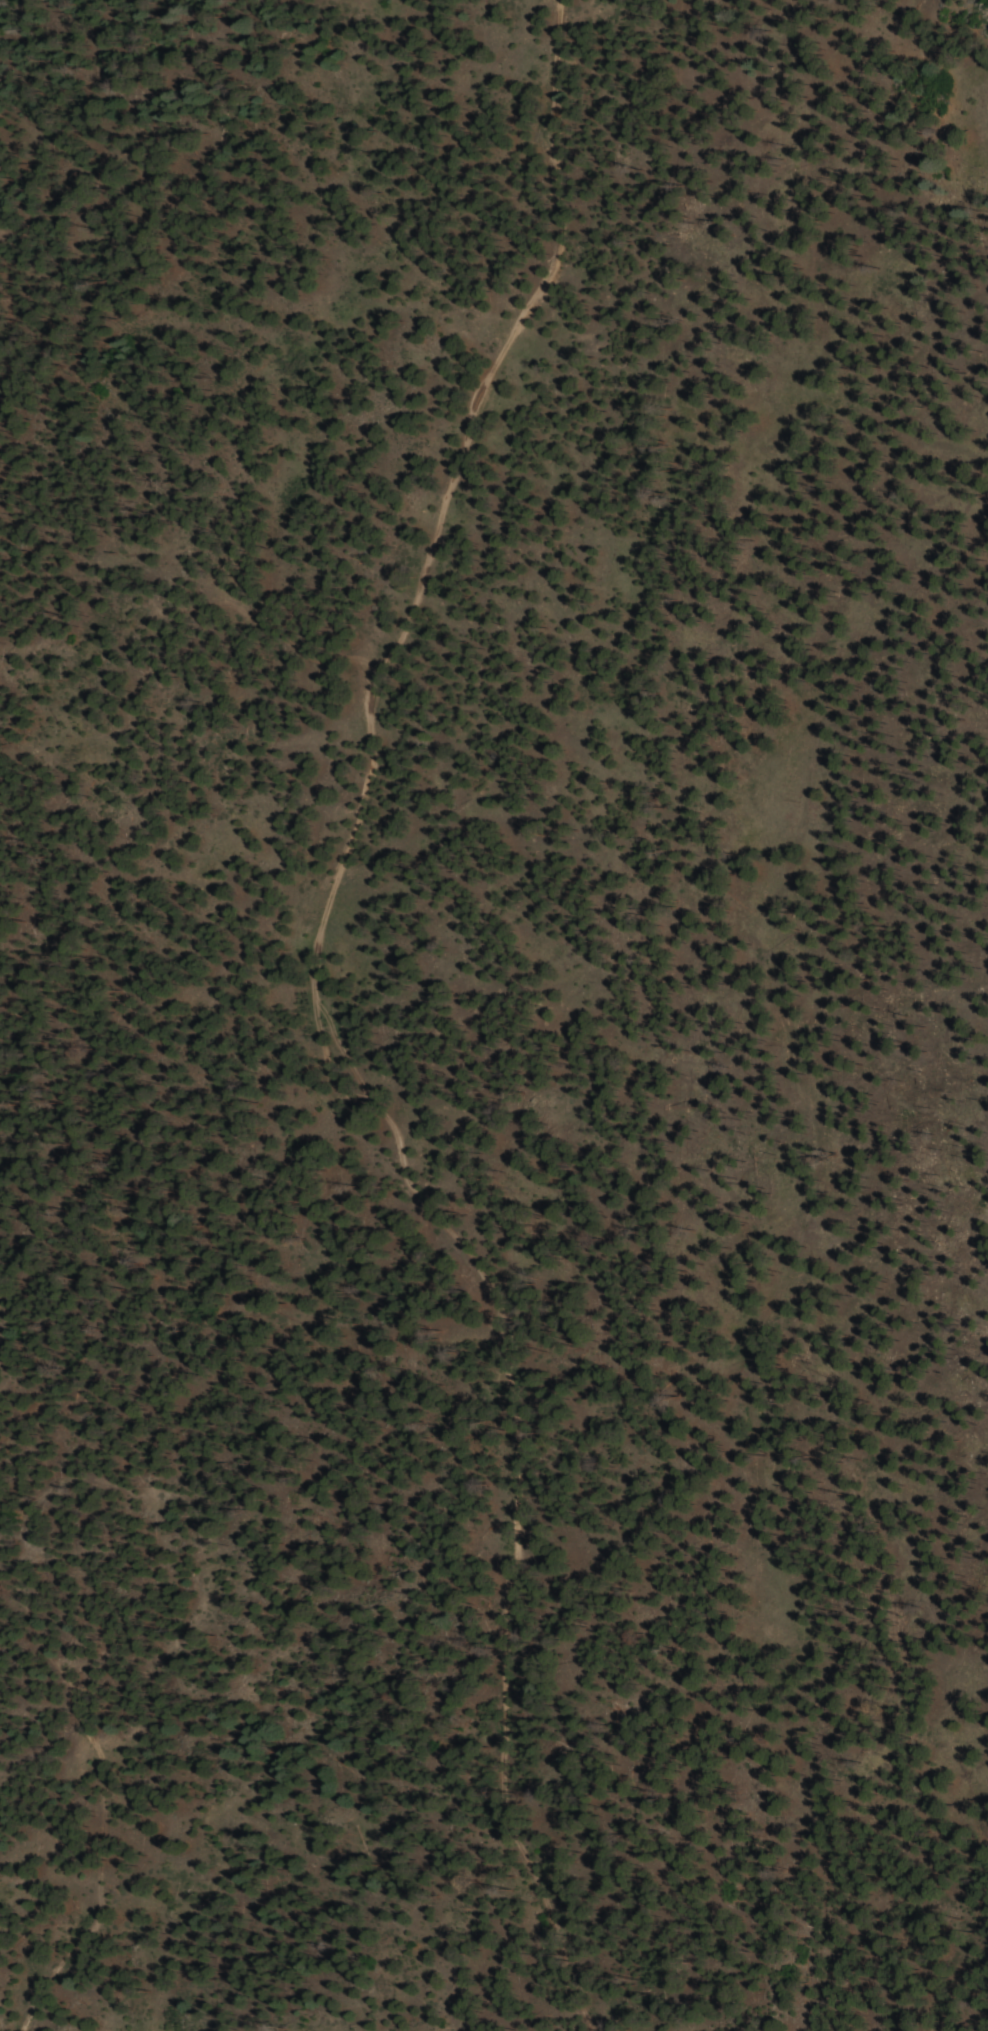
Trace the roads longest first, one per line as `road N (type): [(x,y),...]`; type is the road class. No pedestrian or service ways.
road 1 (track): [(499,1816),(468,1313),(321,1087),(300,1029),(336,771),(582,0)]

